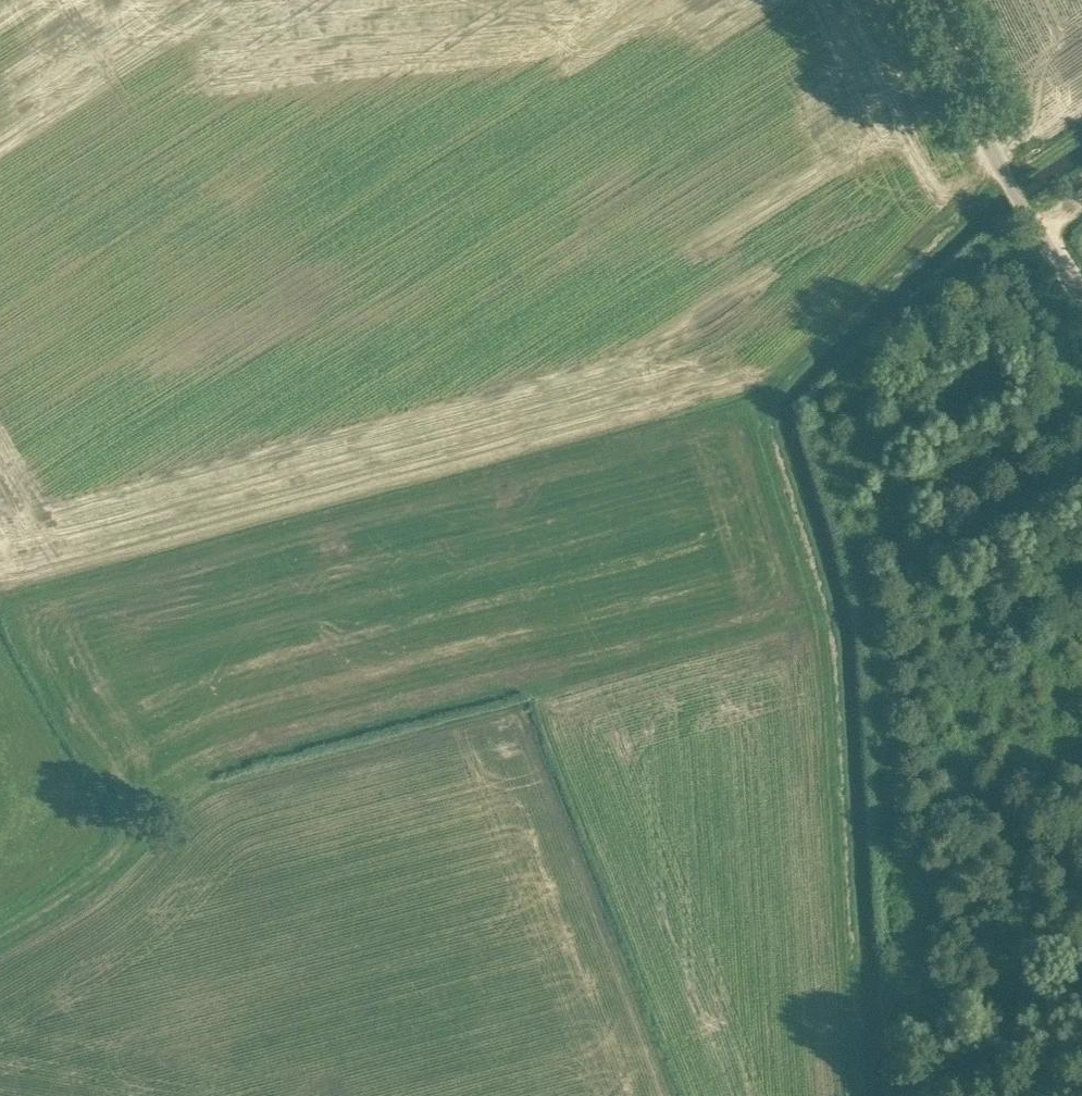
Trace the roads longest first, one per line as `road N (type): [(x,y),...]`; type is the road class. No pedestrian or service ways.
road 1 (unclassified): [(1081,299),(1005,172),(934,0)]
road 2 (track): [(0,925),(80,879),(132,830)]

